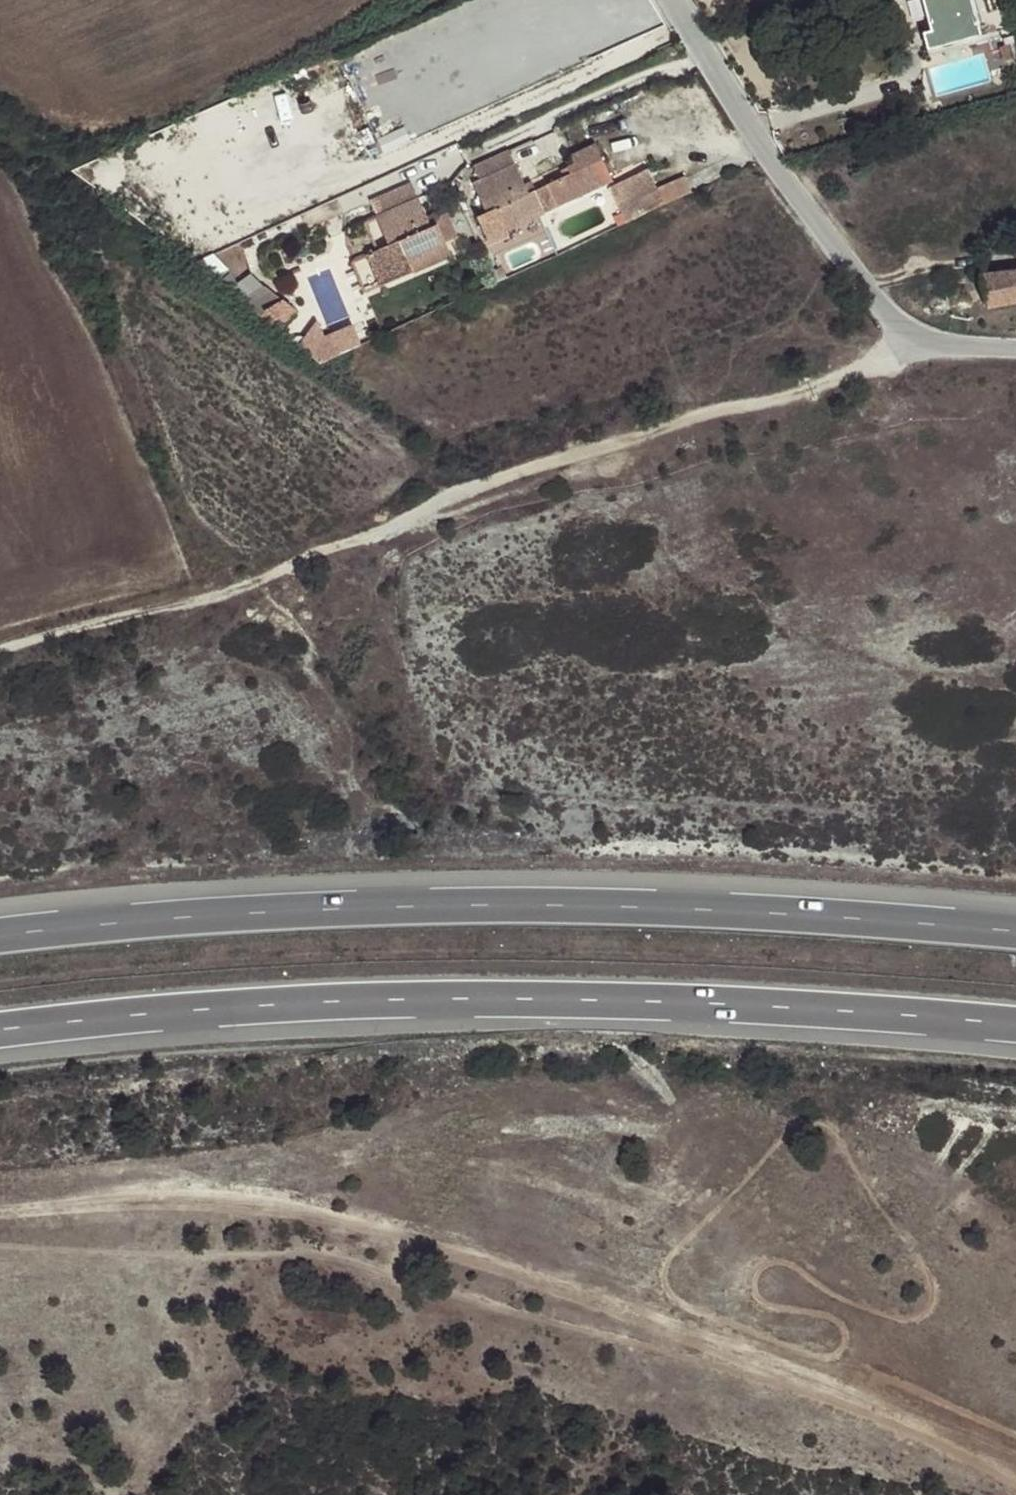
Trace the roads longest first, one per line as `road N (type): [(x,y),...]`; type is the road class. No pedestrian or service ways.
road 1 (track): [(0,1215),(125,1194),(281,1204),(629,1293),(1015,1452)]
road 2 (motorway): [(1015,934),(555,904),(239,917),(0,940)]
road 3 (motorway): [(0,1028),(498,999),(1015,1024)]
road 4 (track): [(921,344),(838,377),(689,415),(530,470),(276,573),(0,652)]
road 5 (residential): [(680,0),(848,267),(921,344),(1015,348)]

